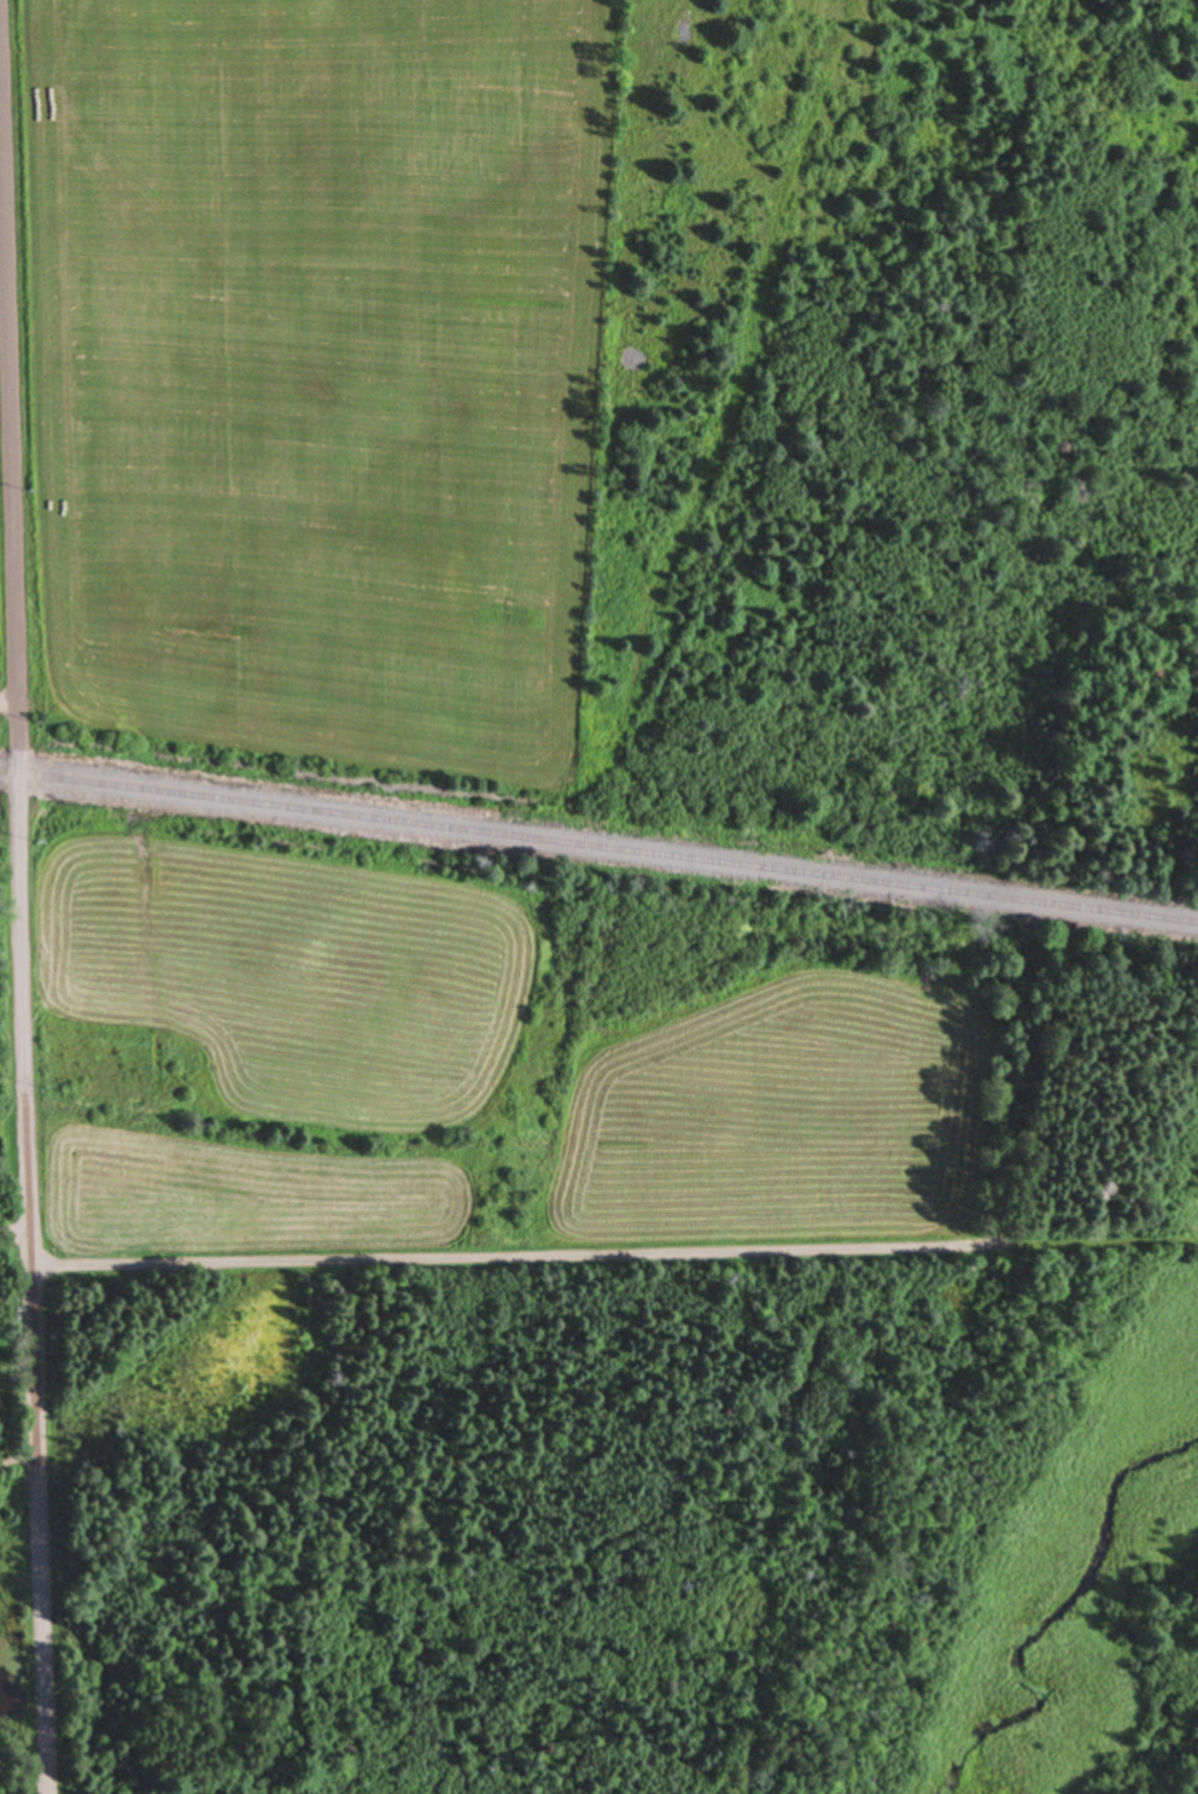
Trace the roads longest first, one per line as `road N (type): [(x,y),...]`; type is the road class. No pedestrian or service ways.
road 1 (residential): [(0,28),(47,1793)]

